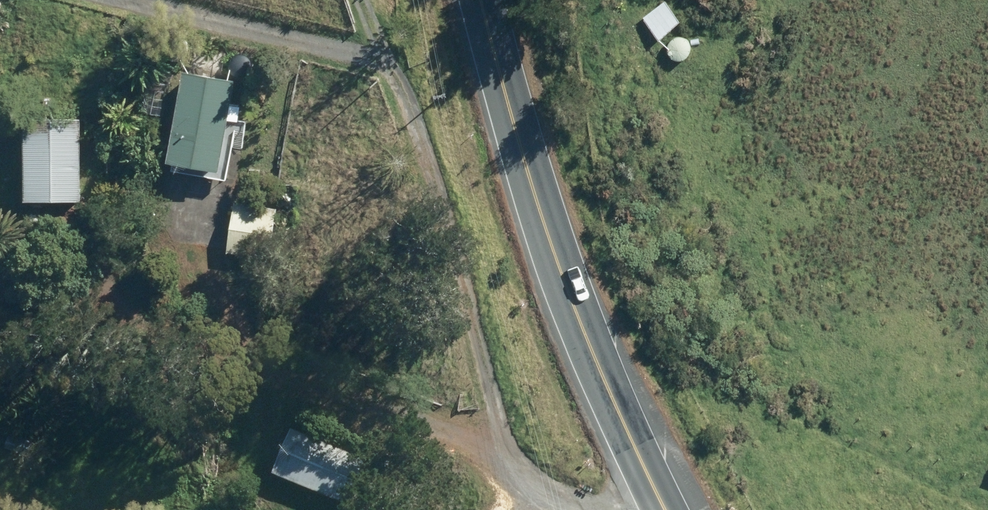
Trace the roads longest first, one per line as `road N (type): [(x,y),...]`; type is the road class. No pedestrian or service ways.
road 1 (track): [(0,277),(455,438),(514,483)]
road 2 (track): [(545,509),(514,483),(436,165),(364,0)]
road 3 (secondary): [(664,509),(540,264),(476,0)]
road 4 (track): [(379,50),(149,0)]

